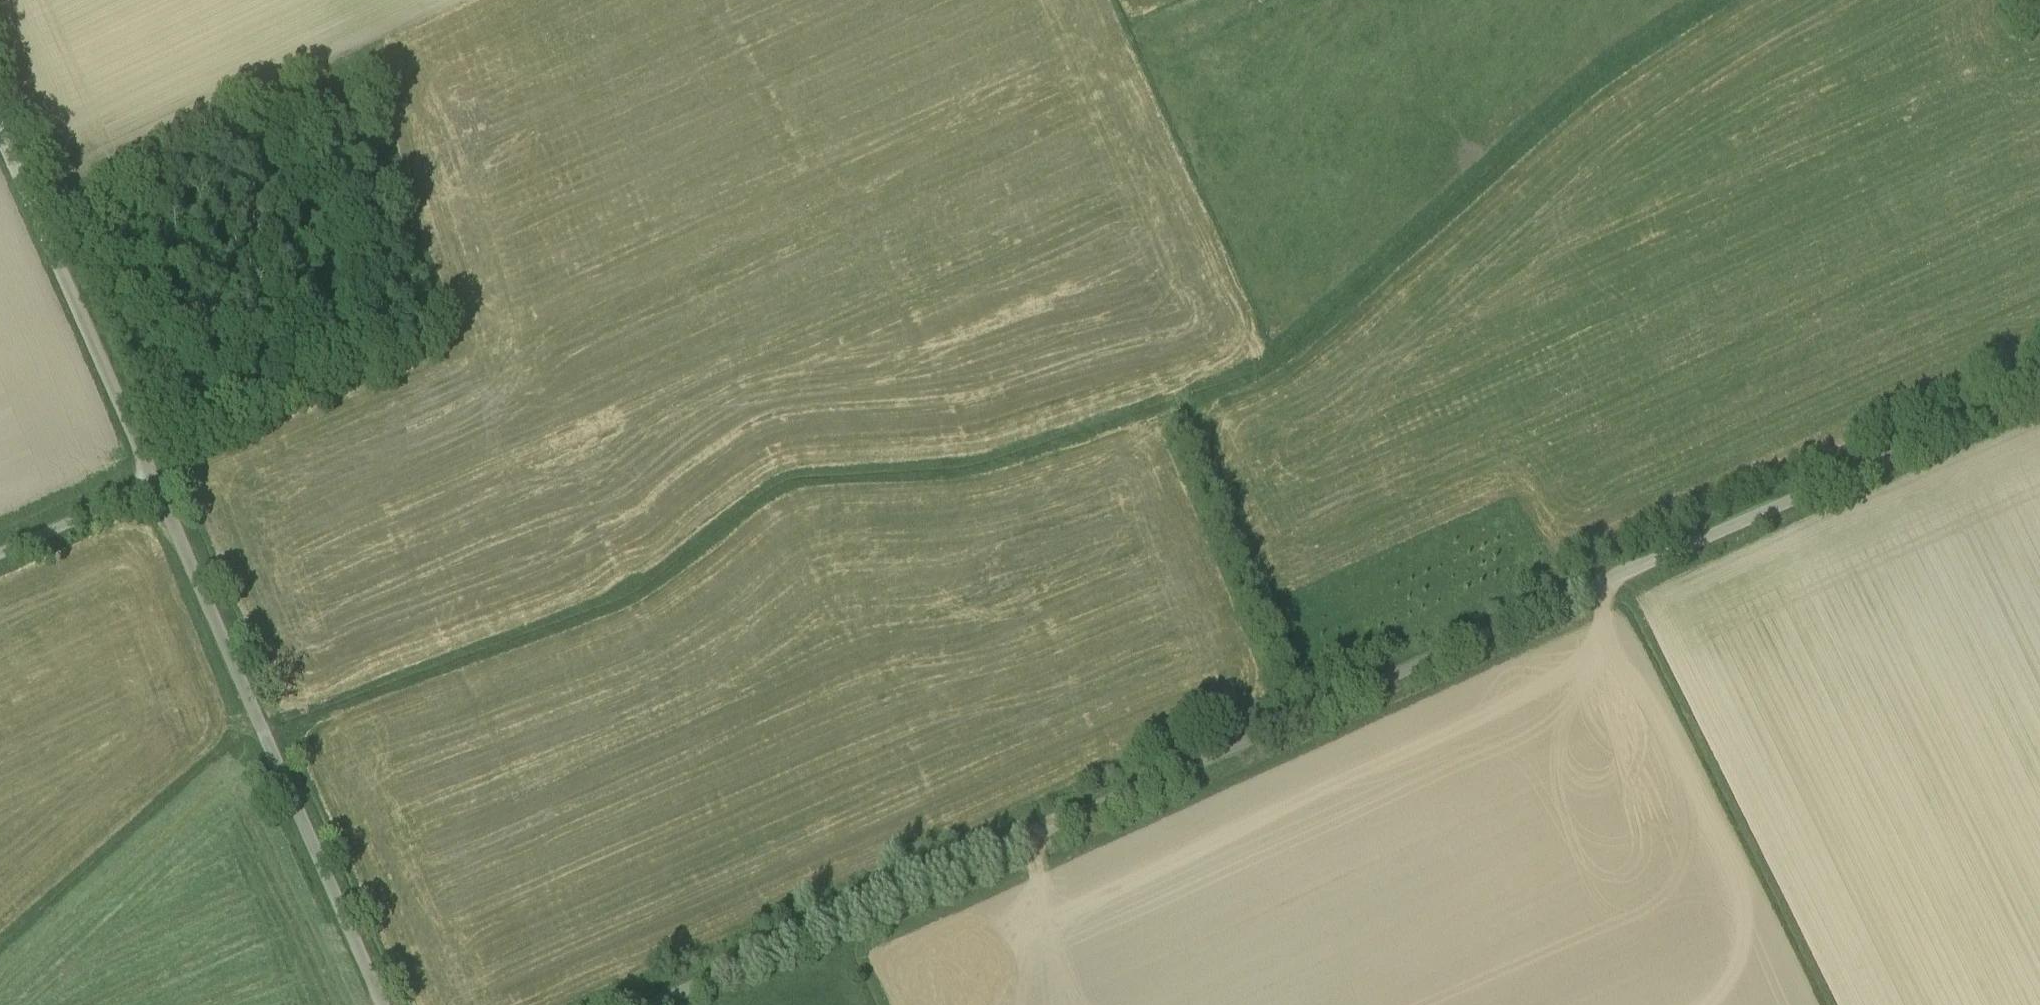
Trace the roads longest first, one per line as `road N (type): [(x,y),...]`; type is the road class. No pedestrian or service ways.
road 1 (unclassified): [(2039,385),(646,1004)]
road 2 (unclassified): [(0,141),(383,1004)]

